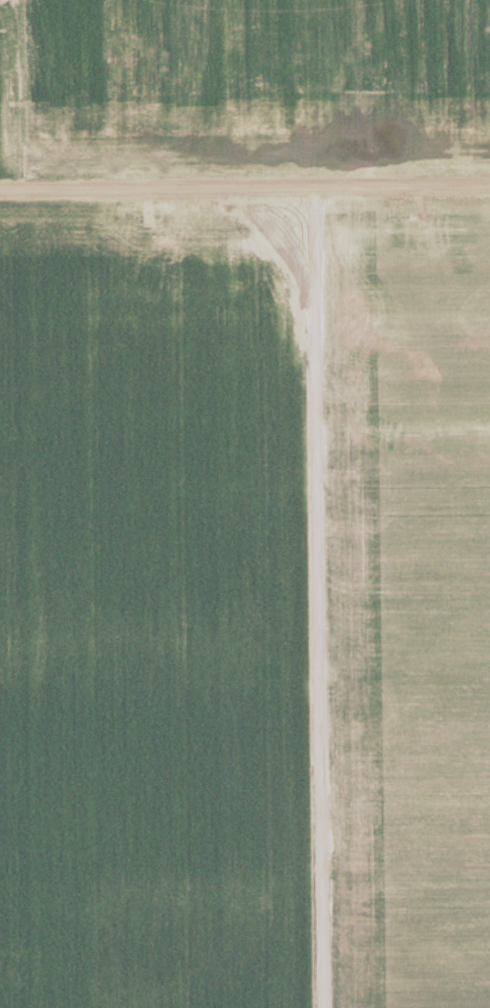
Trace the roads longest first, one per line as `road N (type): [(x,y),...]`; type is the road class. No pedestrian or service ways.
road 1 (residential): [(0,191),(489,188)]

